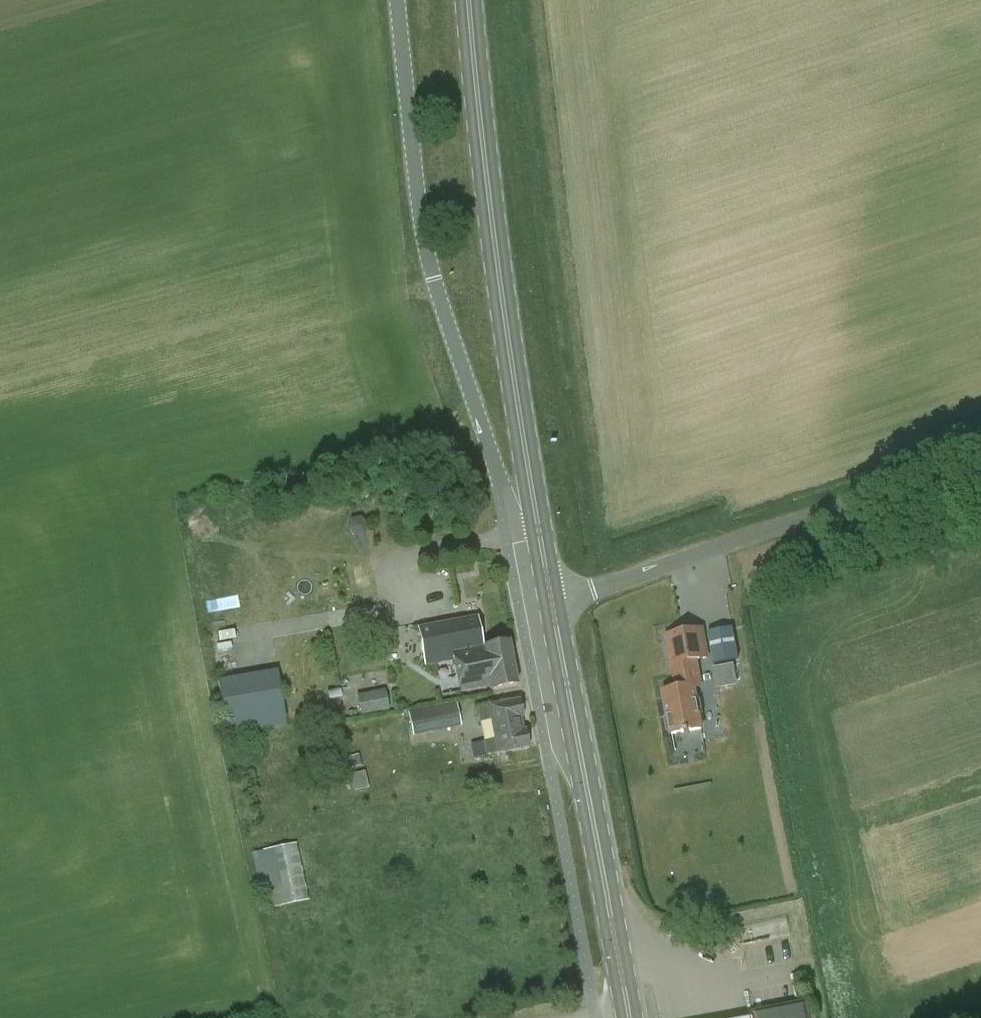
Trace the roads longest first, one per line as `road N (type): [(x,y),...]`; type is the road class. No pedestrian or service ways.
road 1 (unclassified): [(398,0),(412,173),(435,283),(492,453),(505,523),(536,517)]
road 2 (primary): [(536,517),(469,0)]
road 3 (unclassified): [(553,605),(980,453)]
road 4 (primary): [(630,1017),(553,605)]

